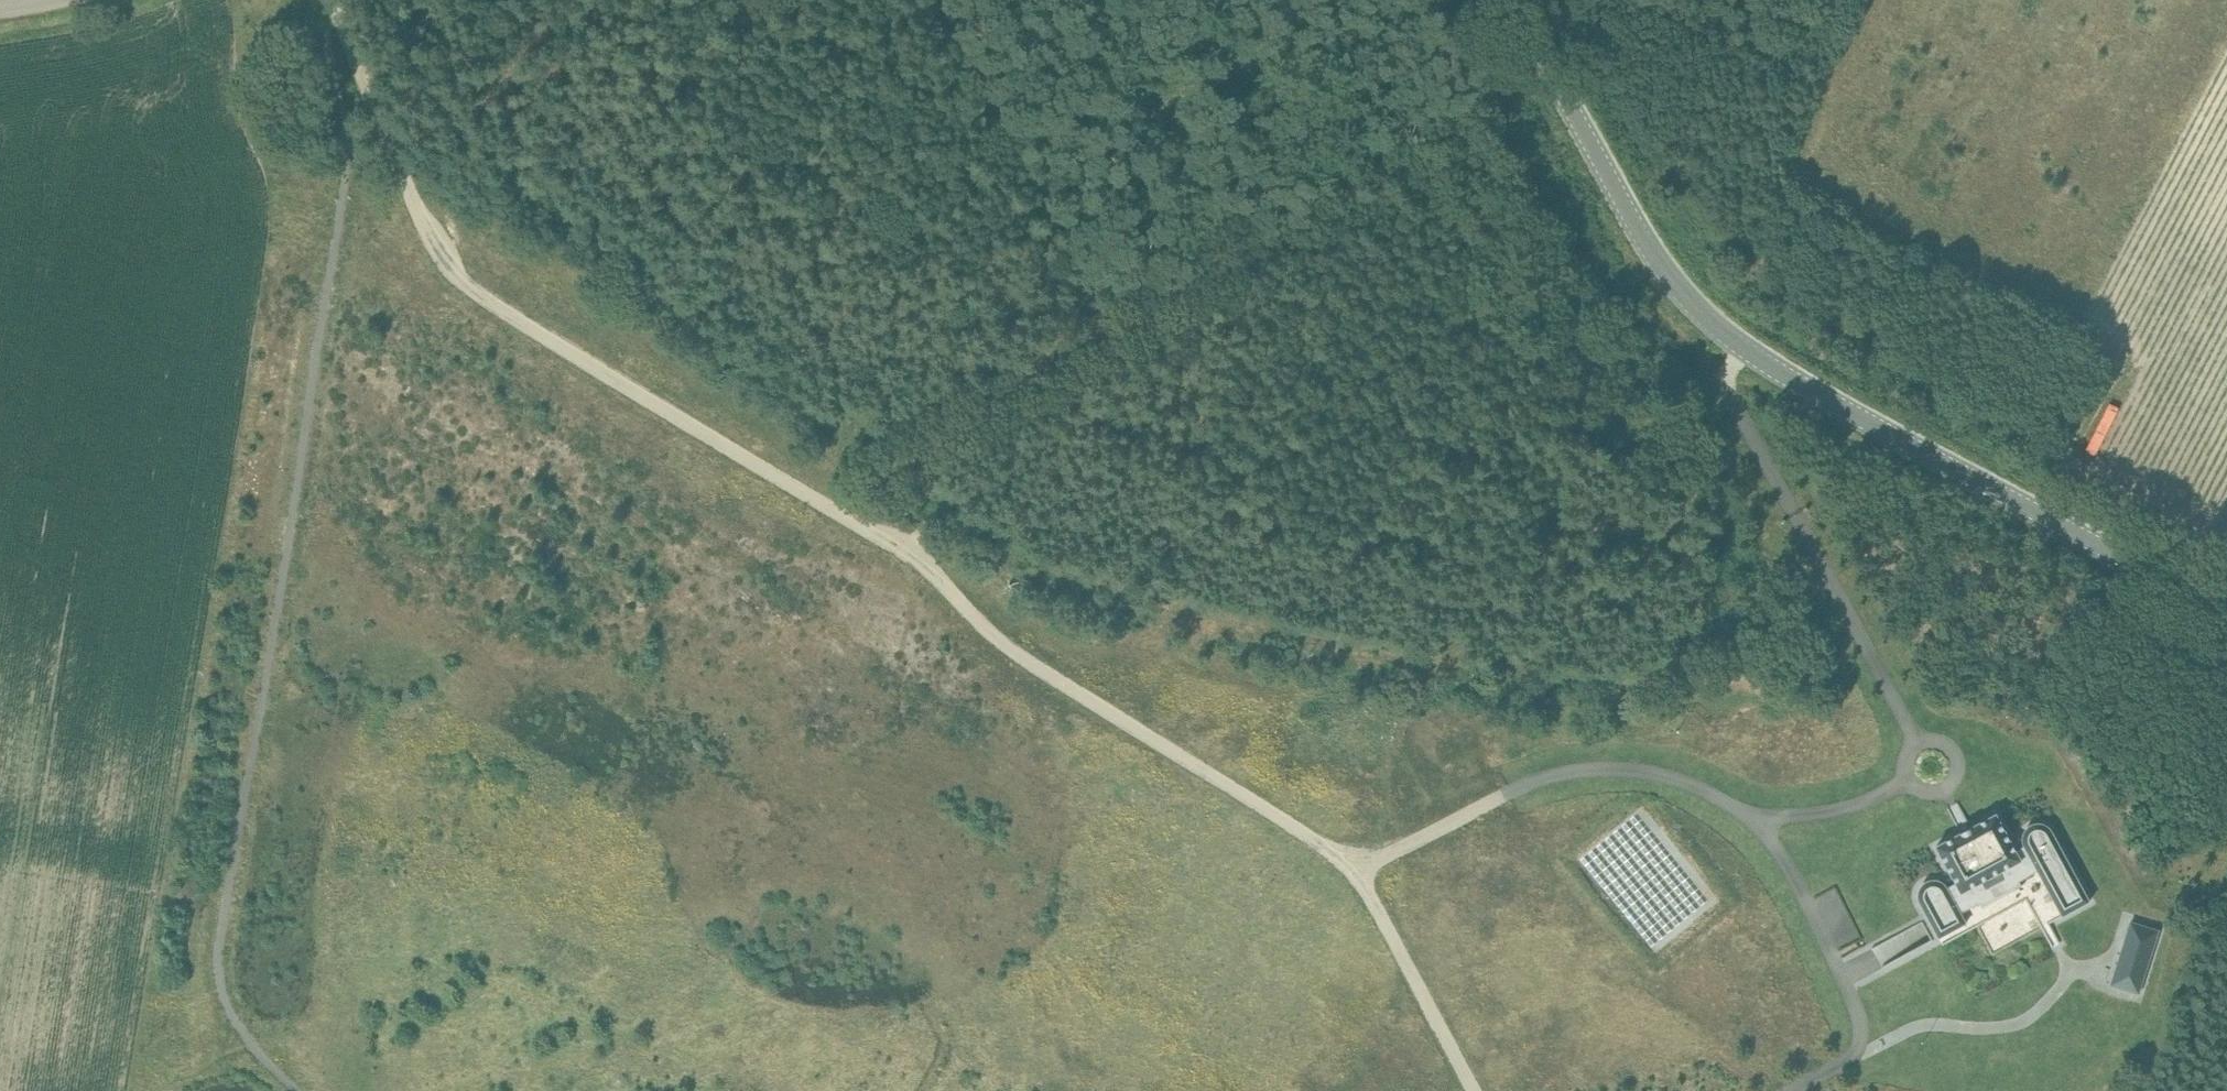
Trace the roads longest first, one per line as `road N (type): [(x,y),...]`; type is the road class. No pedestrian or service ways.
road 1 (unclassified): [(336,0),(437,252),(474,292),(901,548),(1016,653),(1355,866)]
road 2 (secondary): [(2226,614),(1799,383),(1717,327),(1666,271),(1513,0)]
road 3 (residential): [(1355,866),(1544,780),(1582,773),(1665,777),(1752,819)]
road 4 (unclassified): [(1917,743),(1732,400)]
road 5 (residential): [(1752,819),(1800,886),(1864,1028),(1847,1061),(1790,1090)]
road 6 (unclassified): [(1355,866),(1475,1090)]
road 7 (residential): [(1752,819),(1835,811),(1908,778)]
road 8 (residential): [(1908,778),(1931,792),(1944,789),(1958,765),(1944,742),(1917,743)]

